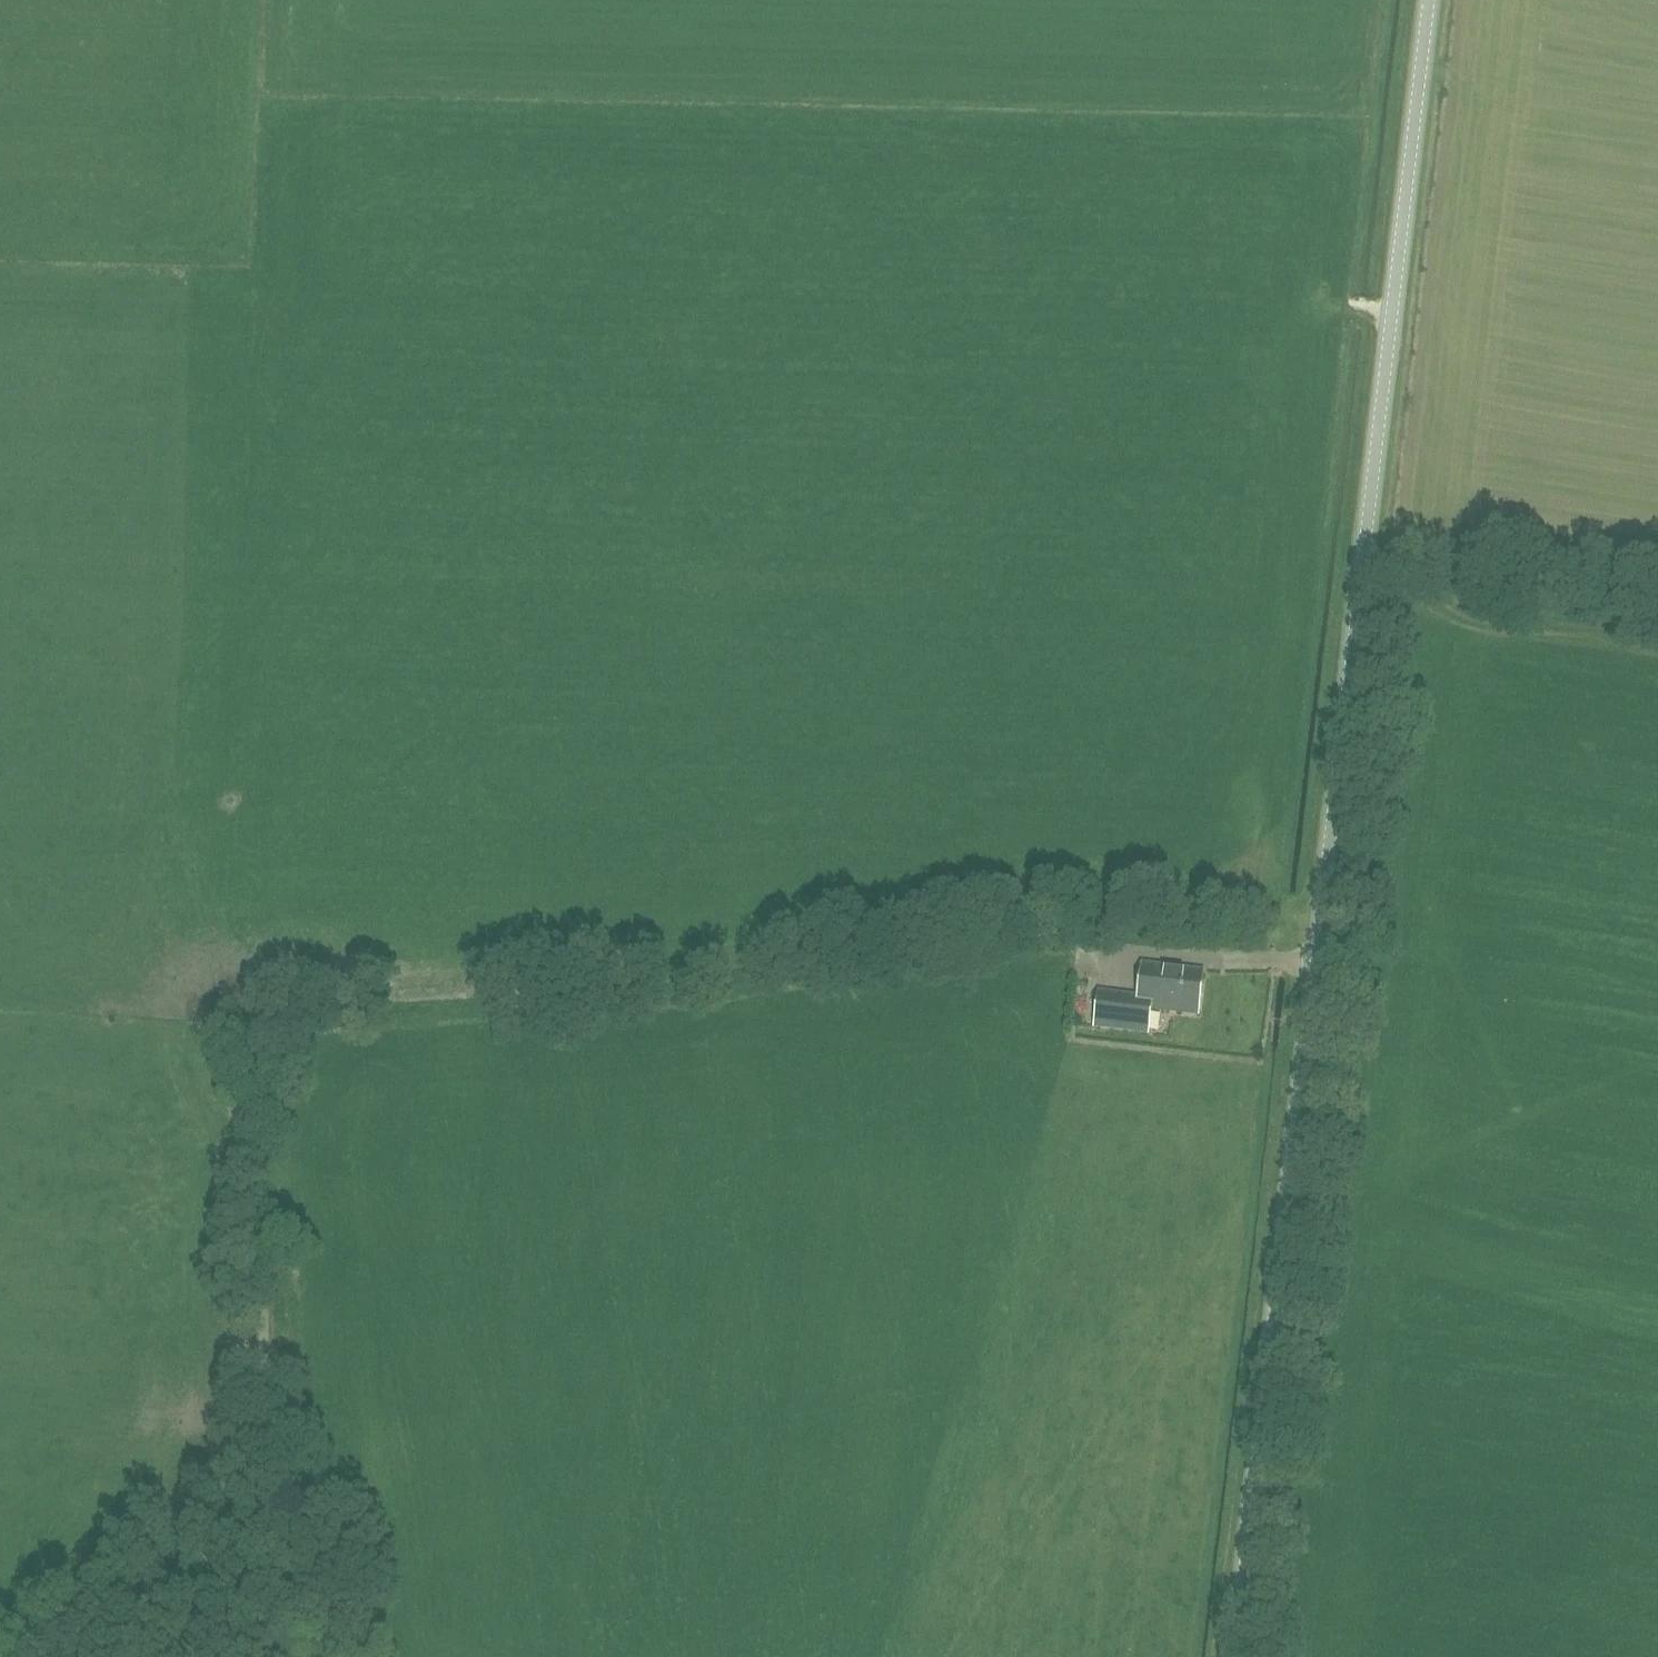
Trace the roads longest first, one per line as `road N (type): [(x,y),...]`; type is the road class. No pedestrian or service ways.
road 1 (tertiary): [(1229,1656),(1427,0)]
road 2 (track): [(1362,552),(1657,611)]

